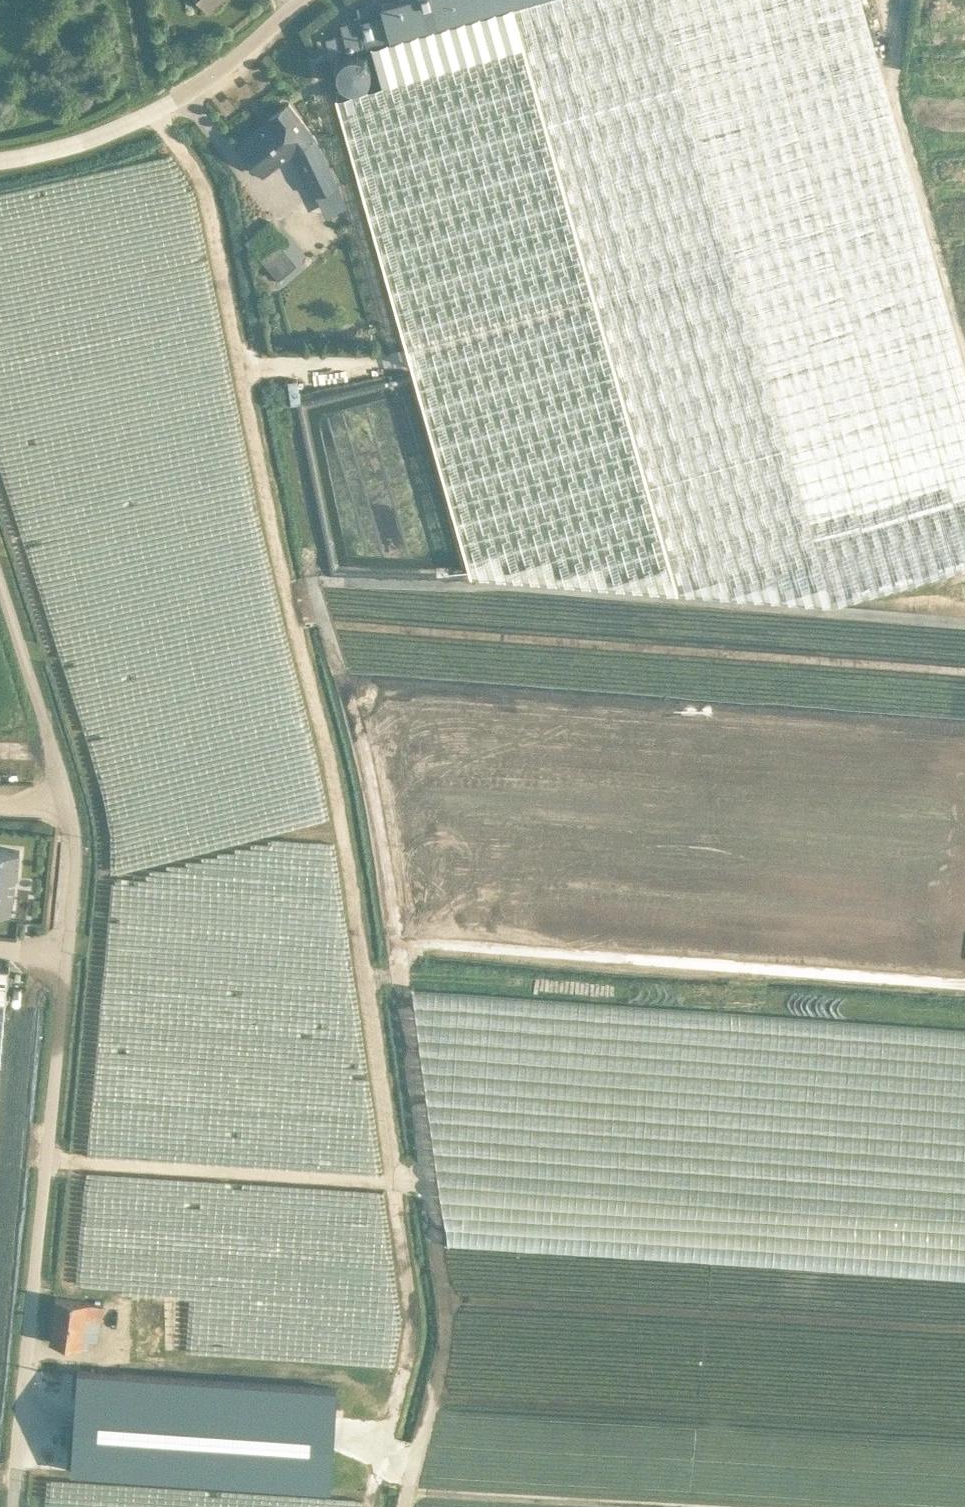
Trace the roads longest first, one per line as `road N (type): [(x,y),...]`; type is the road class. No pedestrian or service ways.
road 1 (unclassified): [(17,1506),(75,870),(69,796),(0,567)]
road 2 (unclassified): [(0,153),(84,138),(137,116),(300,0)]

